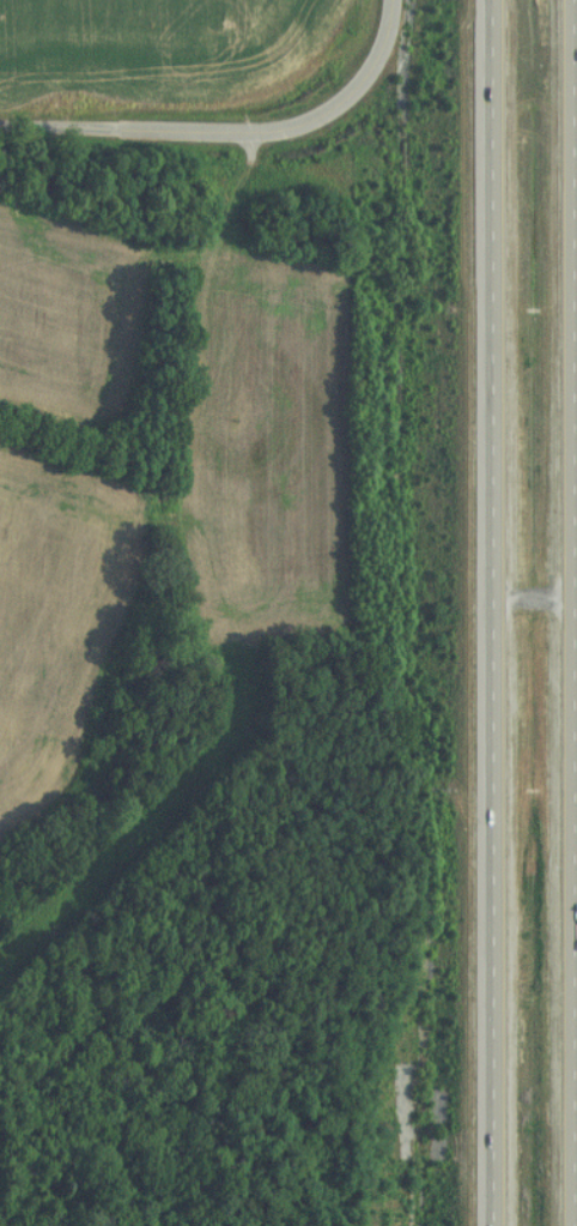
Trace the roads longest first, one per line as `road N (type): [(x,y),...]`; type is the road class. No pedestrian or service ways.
road 1 (trunk): [(485,0),(488,1225)]
road 2 (trunk): [(568,1225),(568,0)]
road 3 (residential): [(303,122),(237,133),(0,128)]
road 4 (residential): [(303,122),(358,77),(379,35),(386,0)]

